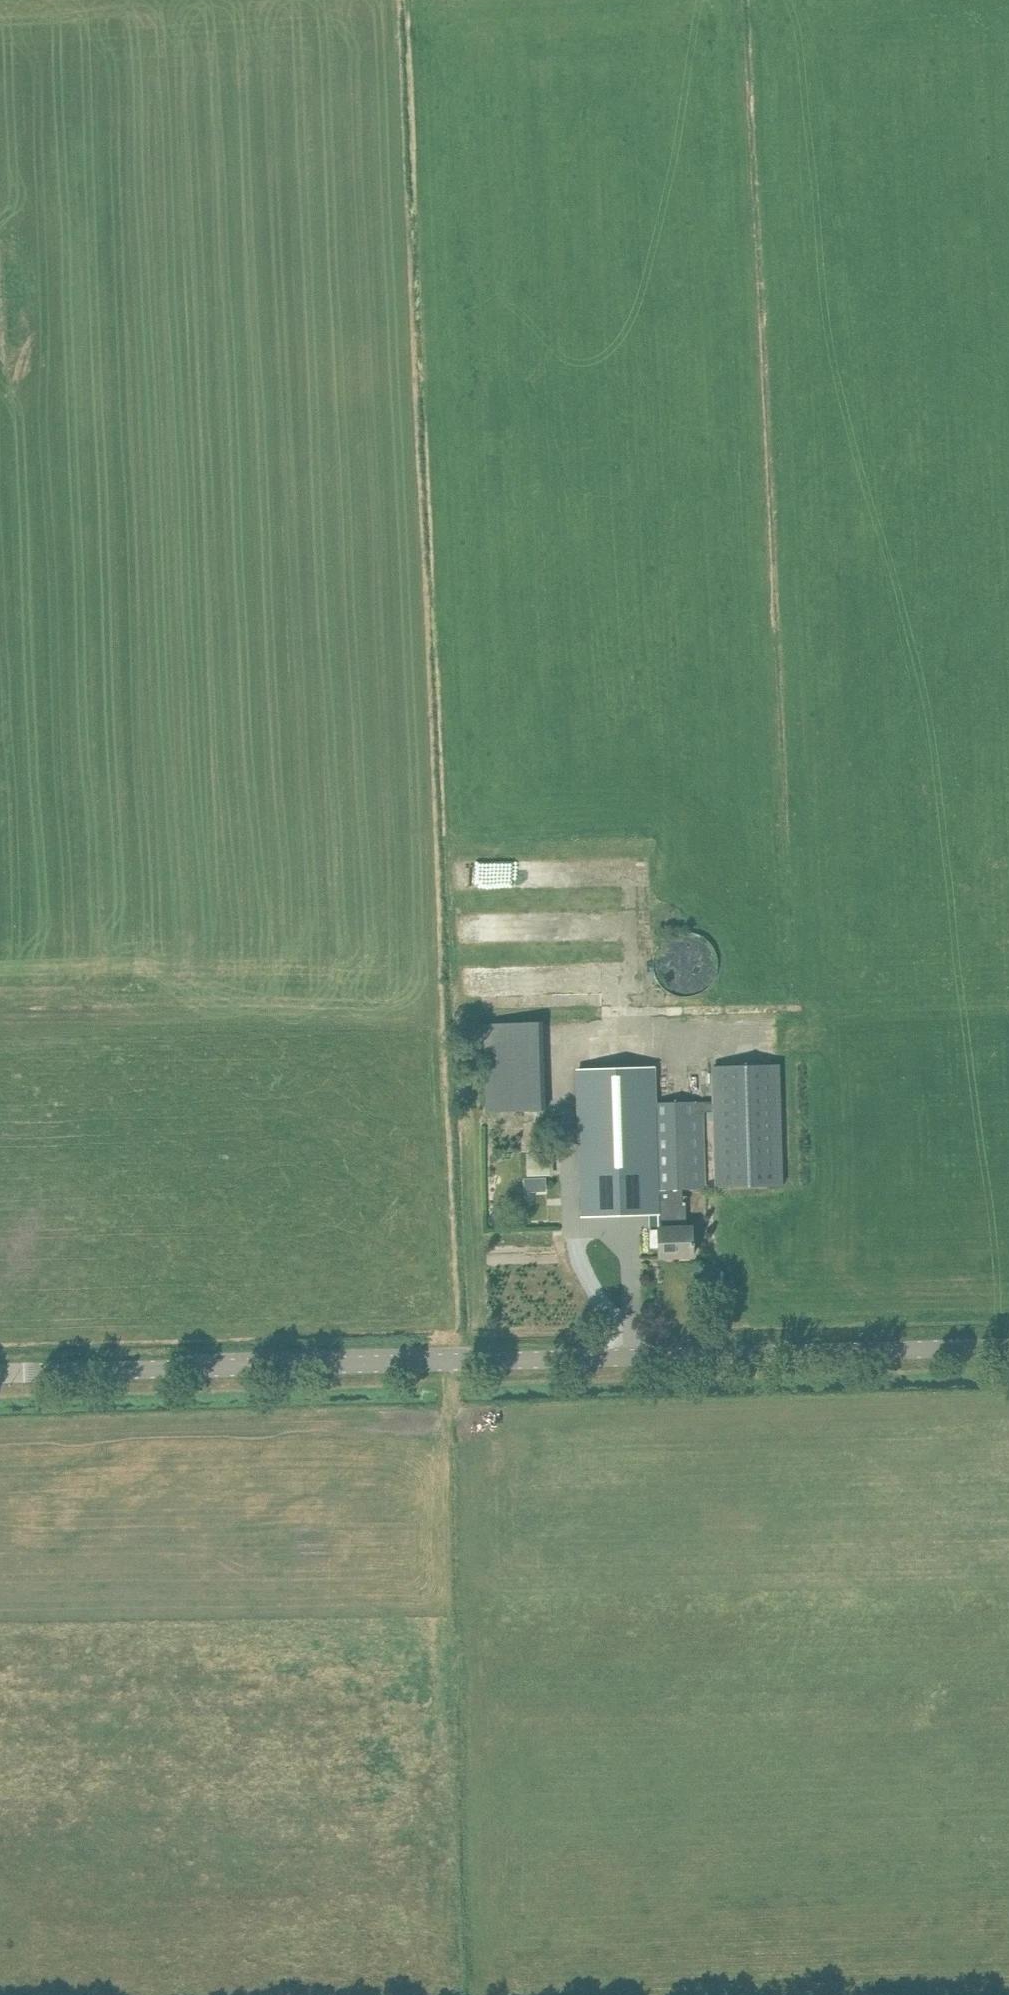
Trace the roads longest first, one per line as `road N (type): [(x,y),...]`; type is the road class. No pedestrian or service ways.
road 1 (unclassified): [(0,1374),(1008,1347)]

